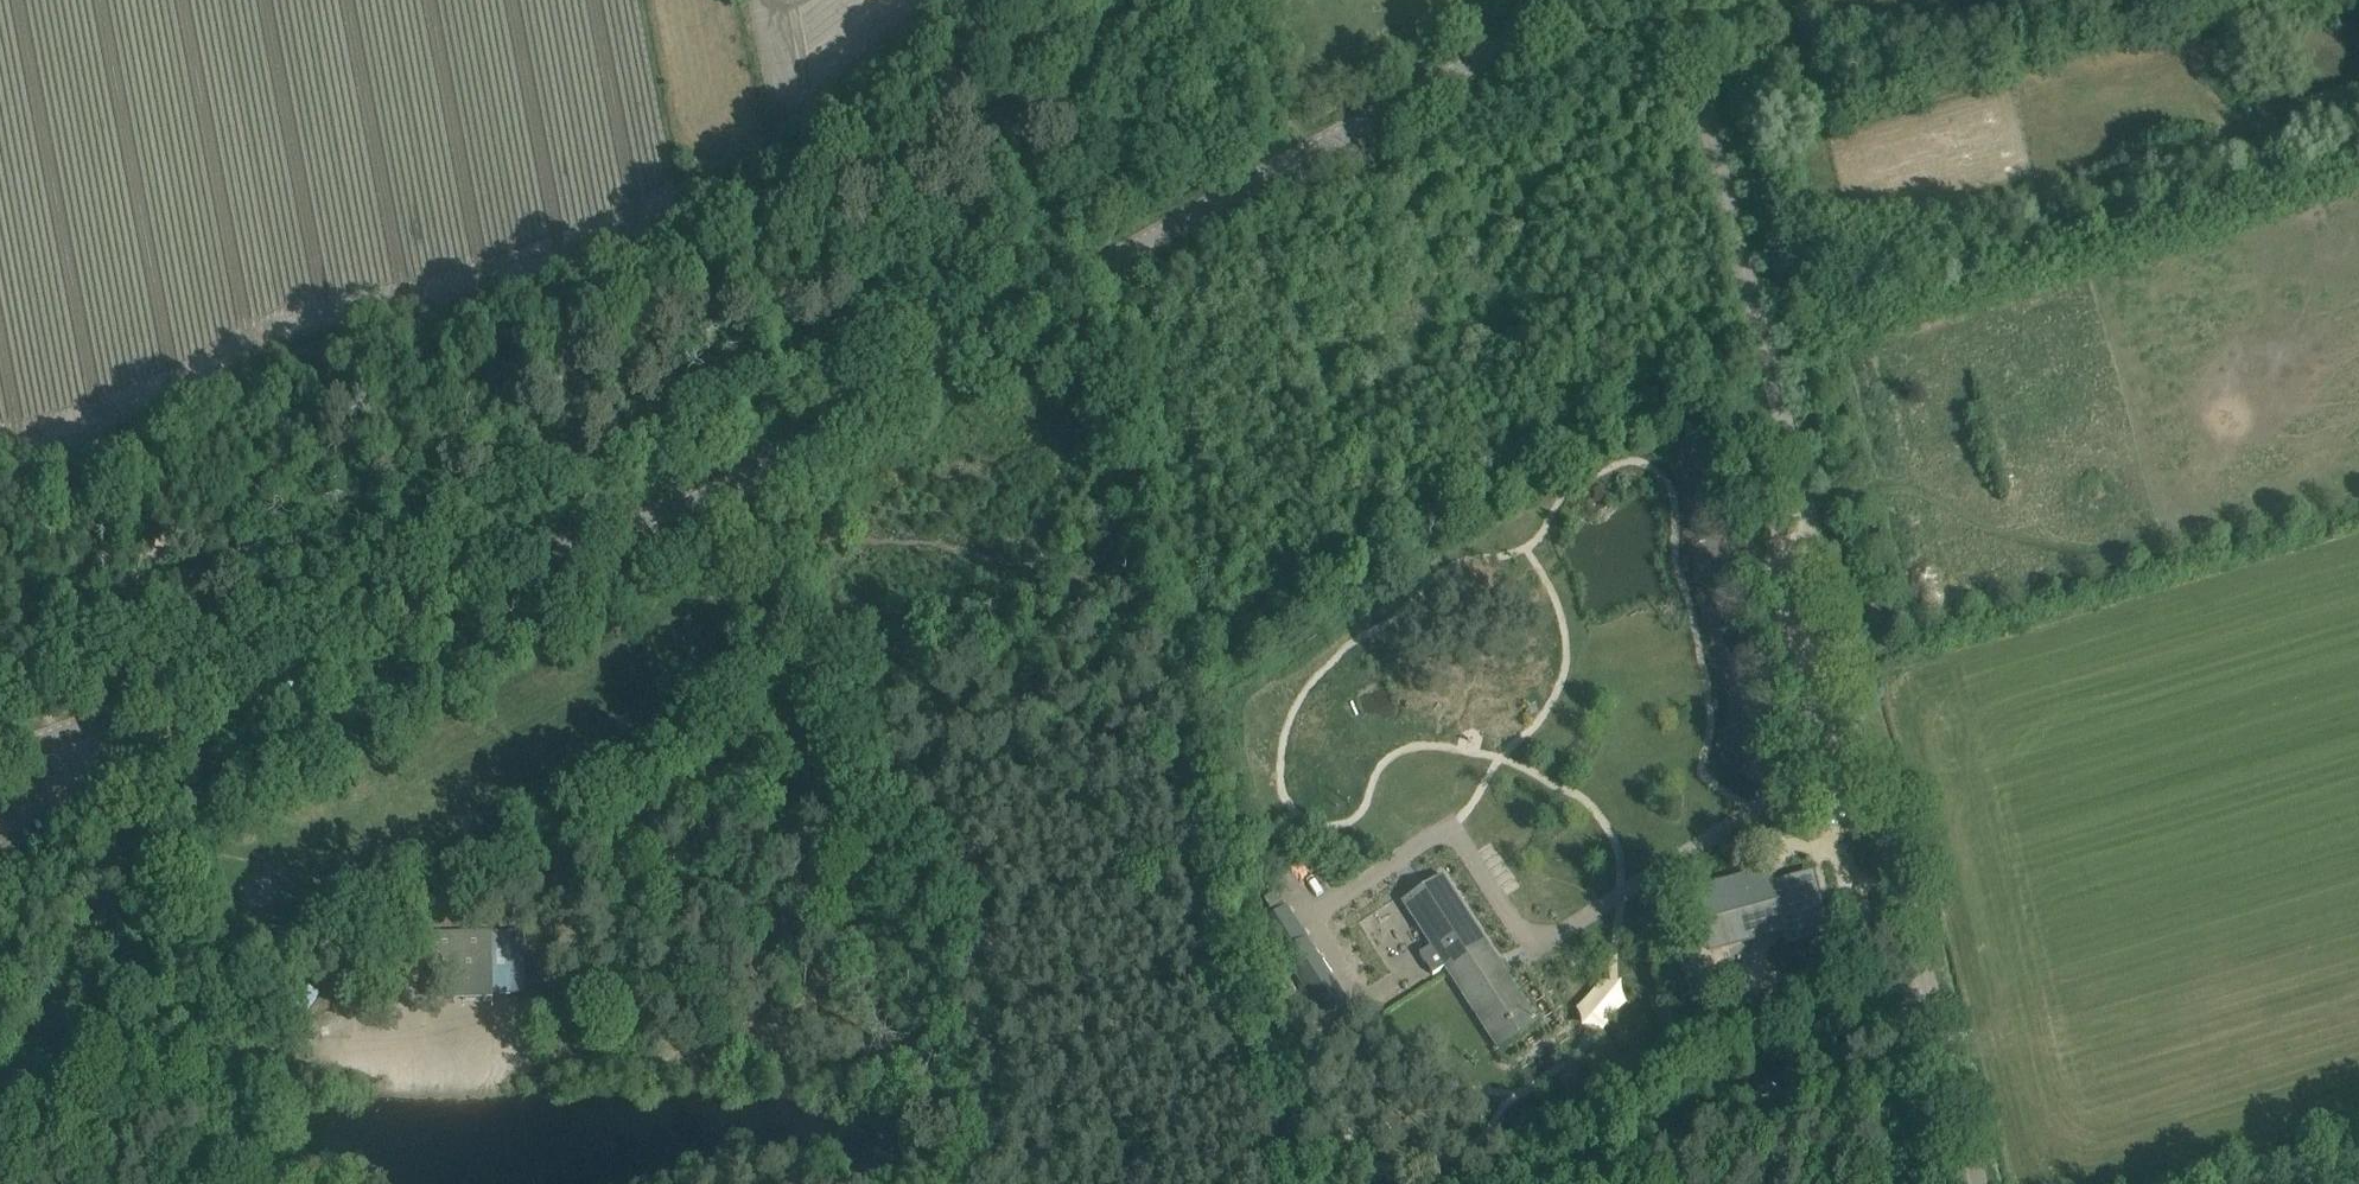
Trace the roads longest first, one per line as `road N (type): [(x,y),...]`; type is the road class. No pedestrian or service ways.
road 1 (unclassified): [(0,757),(703,496),(1582,0)]
road 2 (unclassified): [(1983,1183),(1678,0)]

